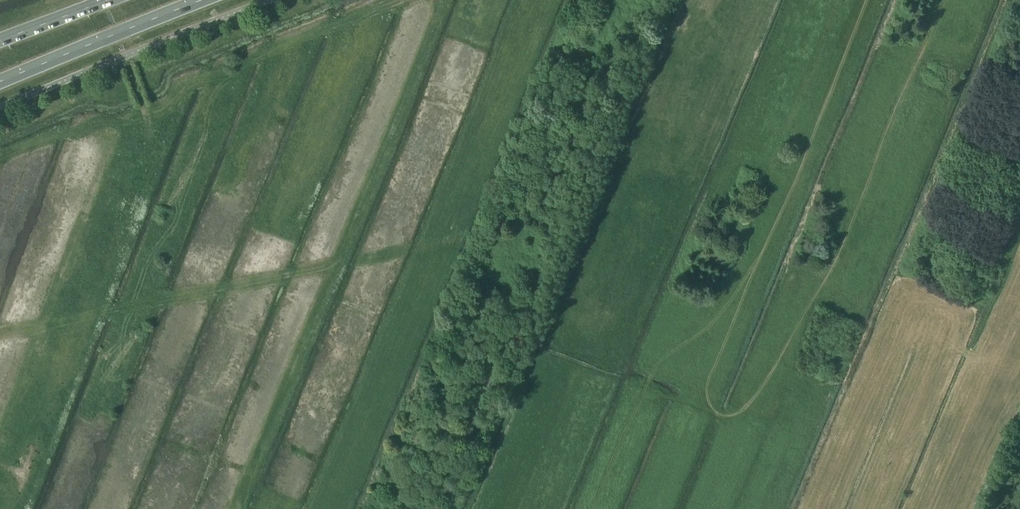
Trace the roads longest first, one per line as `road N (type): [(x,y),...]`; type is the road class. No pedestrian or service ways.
road 1 (secondary): [(0,82),(202,0)]

